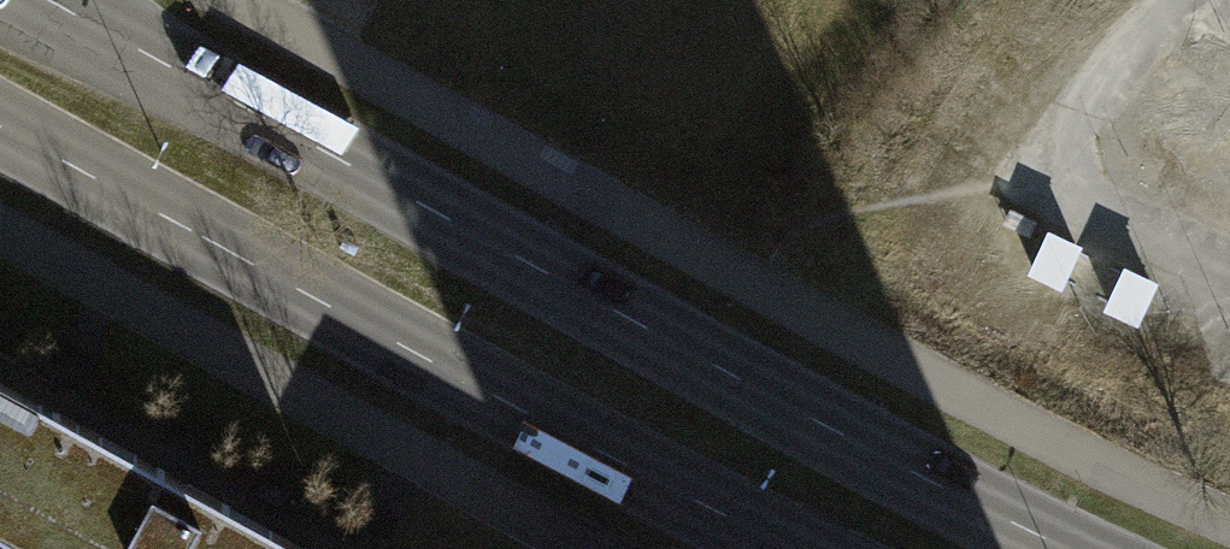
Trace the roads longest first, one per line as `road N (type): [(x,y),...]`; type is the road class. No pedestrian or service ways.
road 1 (secondary): [(1054,548),(33,0)]
road 2 (secondary): [(0,123),(788,548)]

